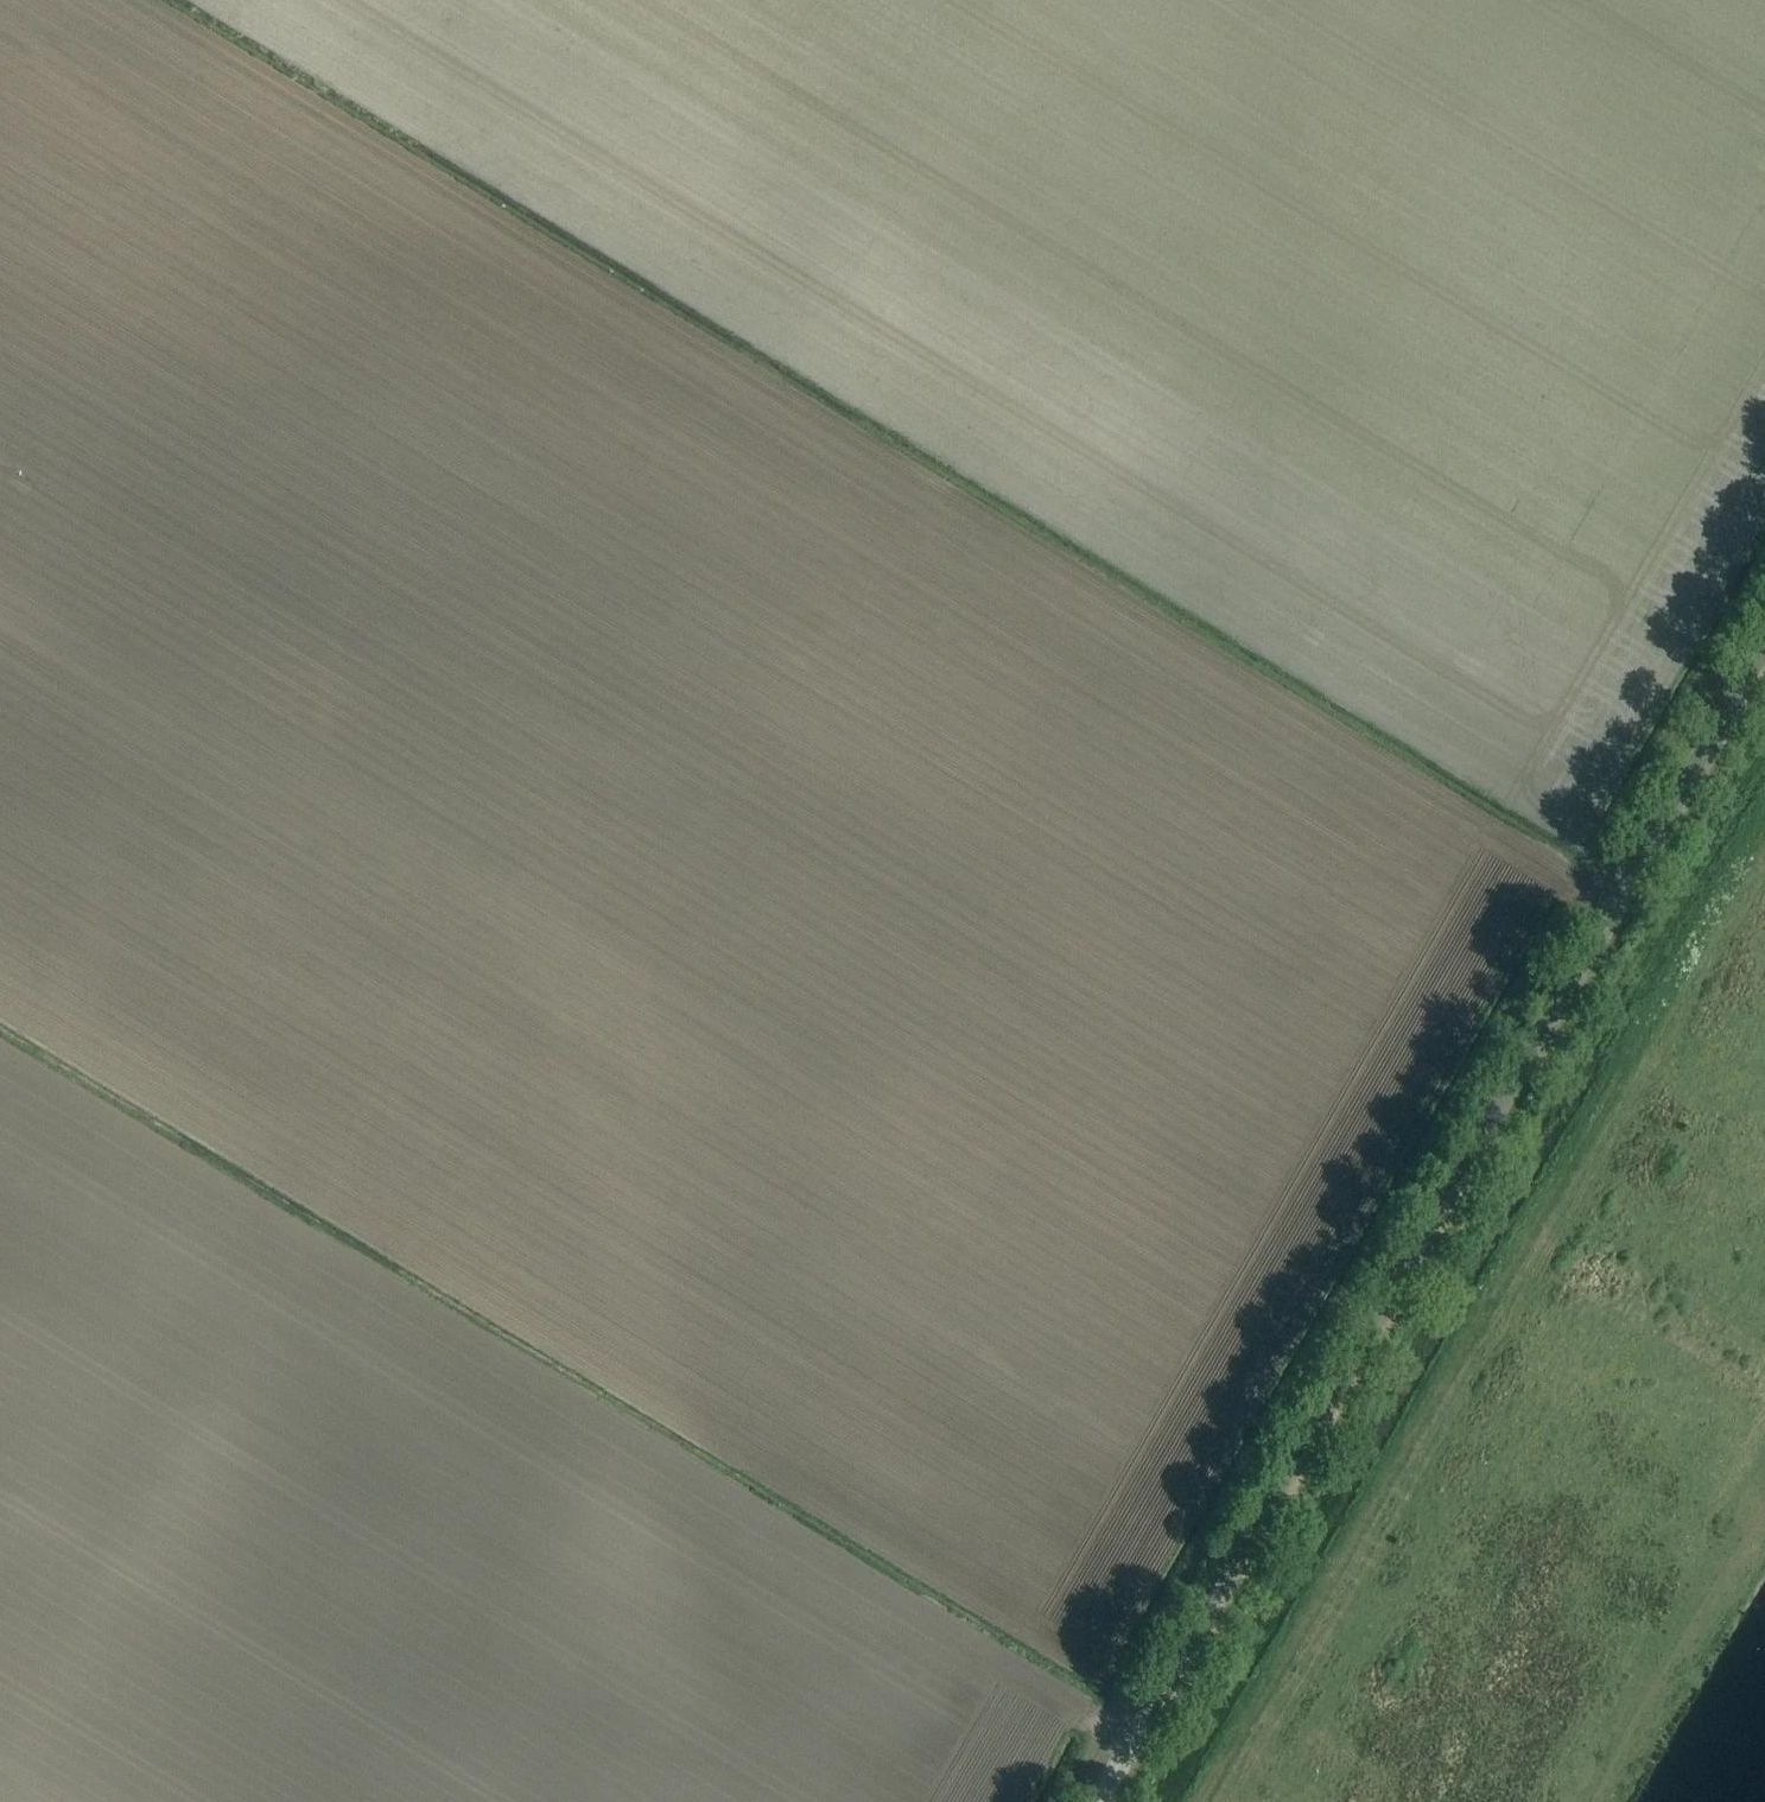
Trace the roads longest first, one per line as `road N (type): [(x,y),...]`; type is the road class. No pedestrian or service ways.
road 1 (tertiary): [(1098,1801),(1764,649)]

